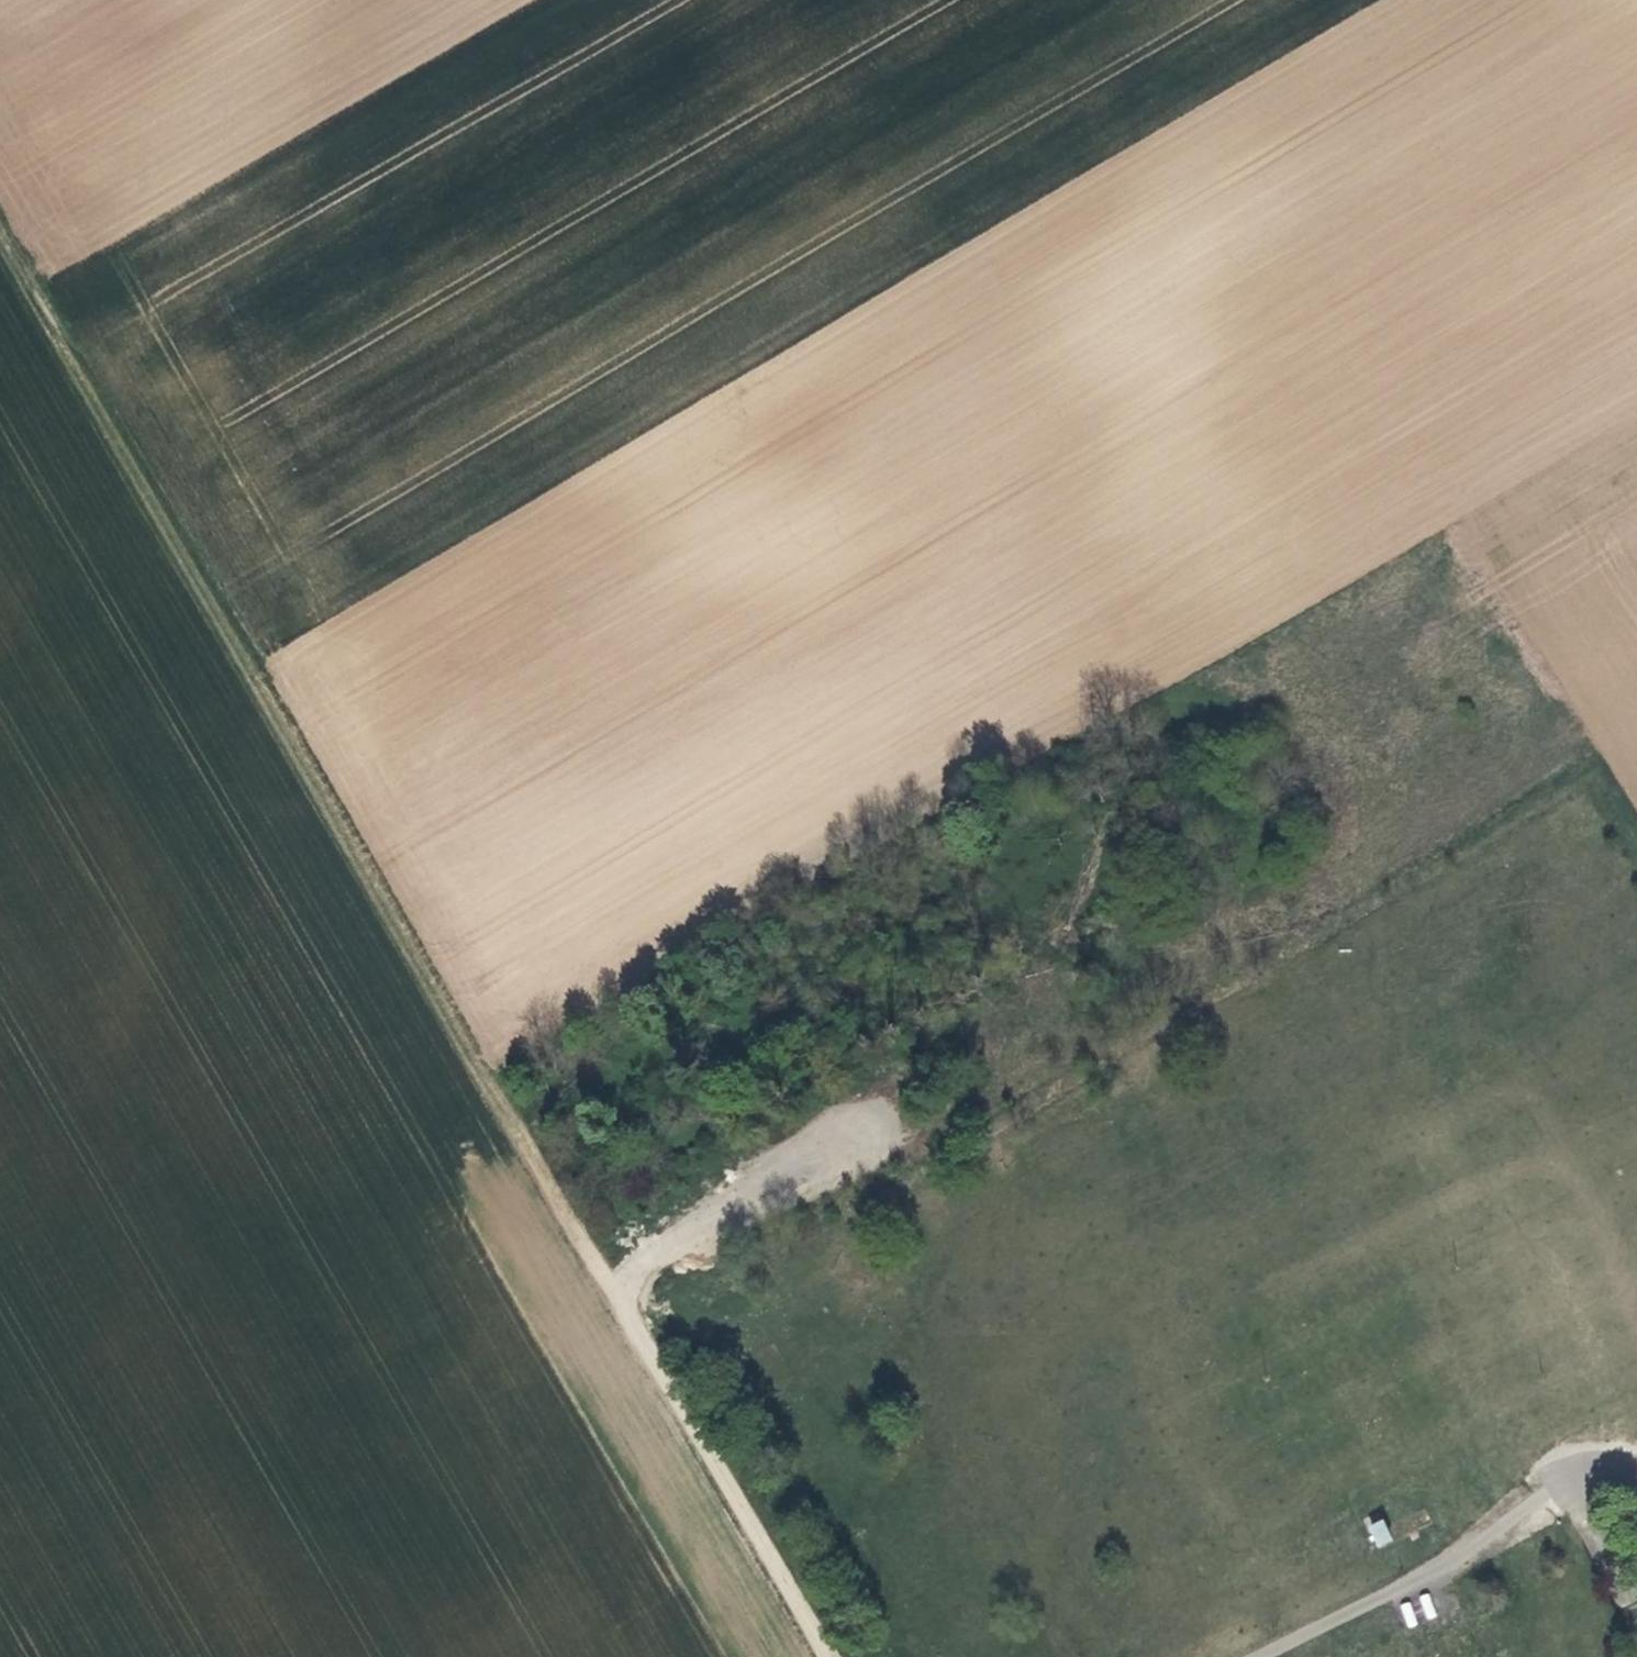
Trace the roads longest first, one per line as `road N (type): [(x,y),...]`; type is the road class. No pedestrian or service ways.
road 1 (track): [(822,1656),(0,234)]

